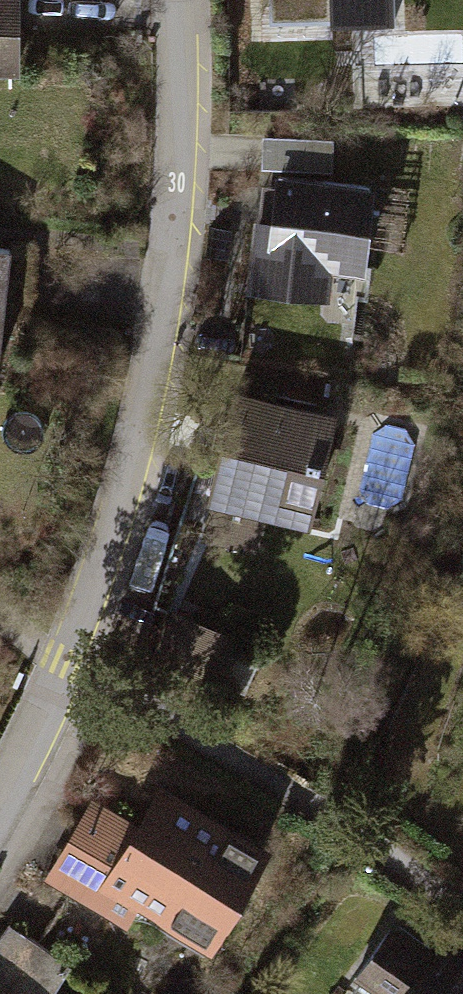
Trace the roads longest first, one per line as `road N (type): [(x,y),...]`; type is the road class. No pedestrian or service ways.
road 1 (residential): [(0,851),(85,671),(139,498),(173,275),(178,0)]

